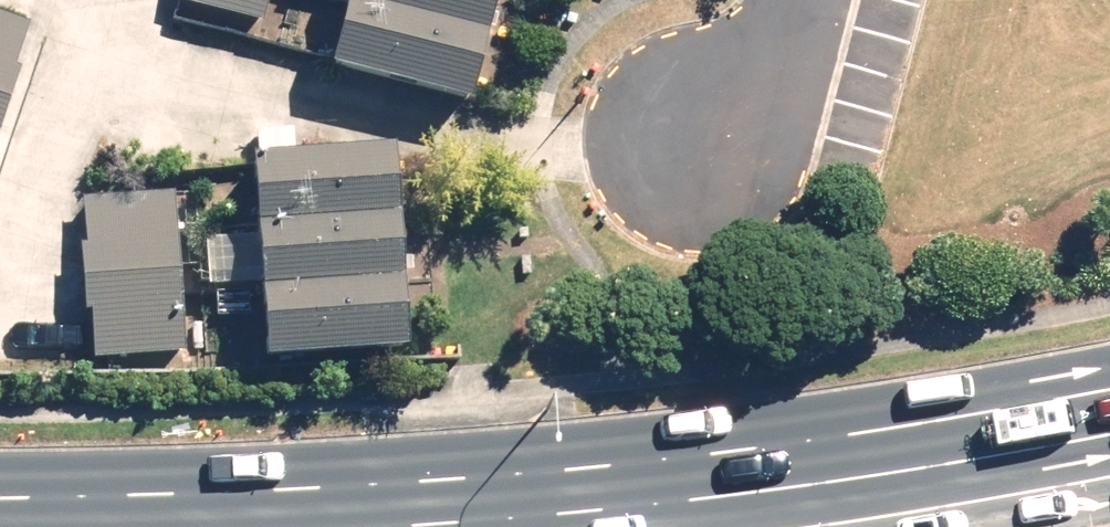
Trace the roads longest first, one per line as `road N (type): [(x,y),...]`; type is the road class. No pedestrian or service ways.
road 1 (primary): [(0,511),(653,493),(1109,404)]
road 2 (residential): [(797,0),(779,68),(715,137)]

